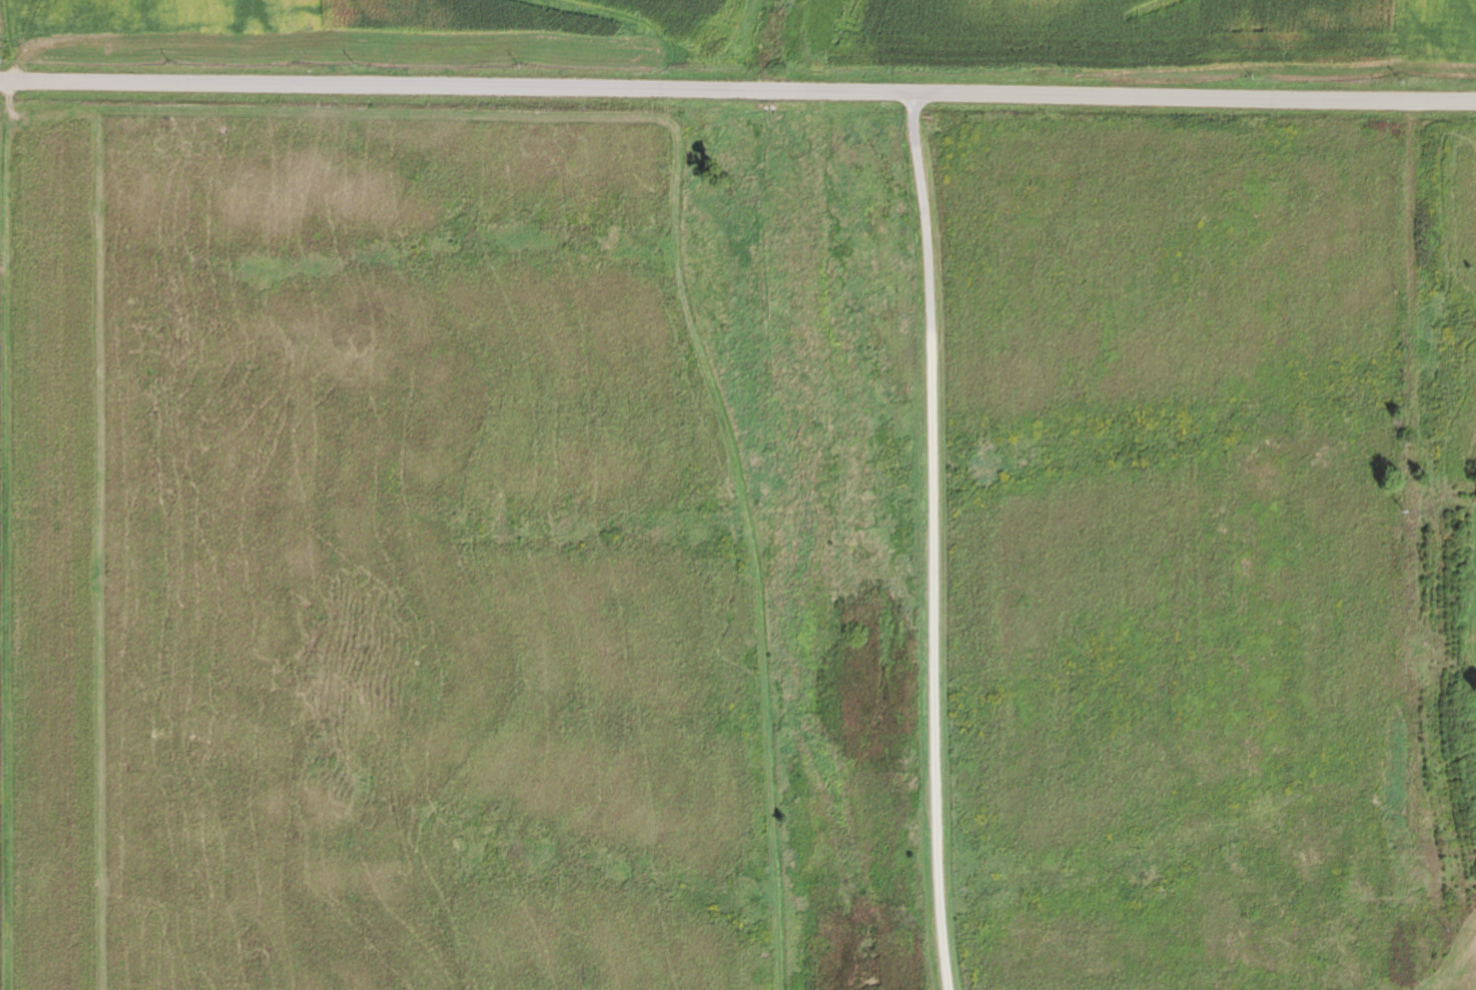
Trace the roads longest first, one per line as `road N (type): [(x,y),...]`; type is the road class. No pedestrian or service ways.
road 1 (residential): [(1475,102),(0,83)]

